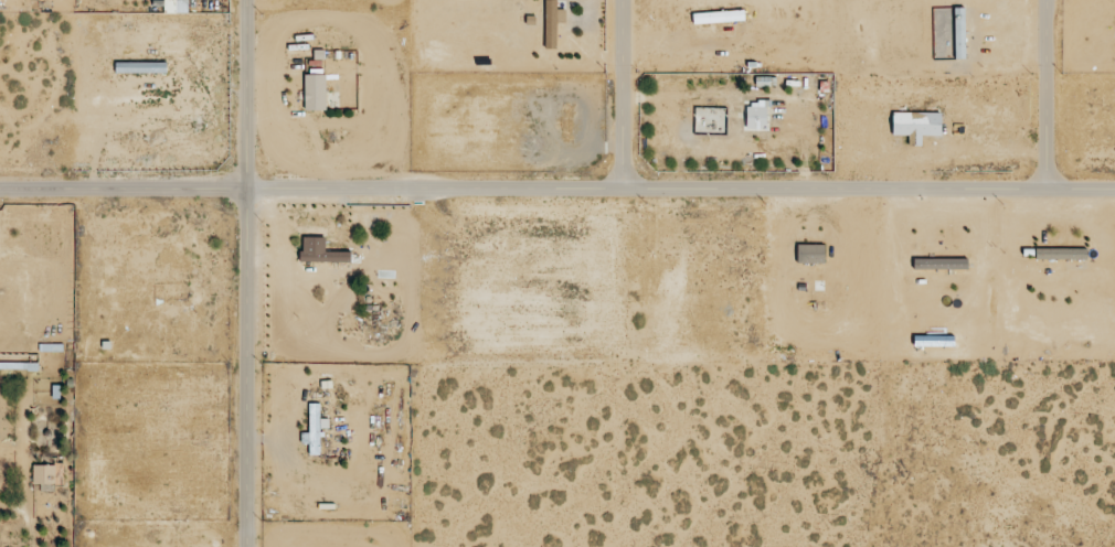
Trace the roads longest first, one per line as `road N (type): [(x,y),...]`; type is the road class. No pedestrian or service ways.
road 1 (residential): [(1114,193),(0,190)]
road 2 (residential): [(247,546),(248,0)]
road 3 (residential): [(1036,0),(1033,193)]
road 4 (residential): [(622,192),(621,0)]

